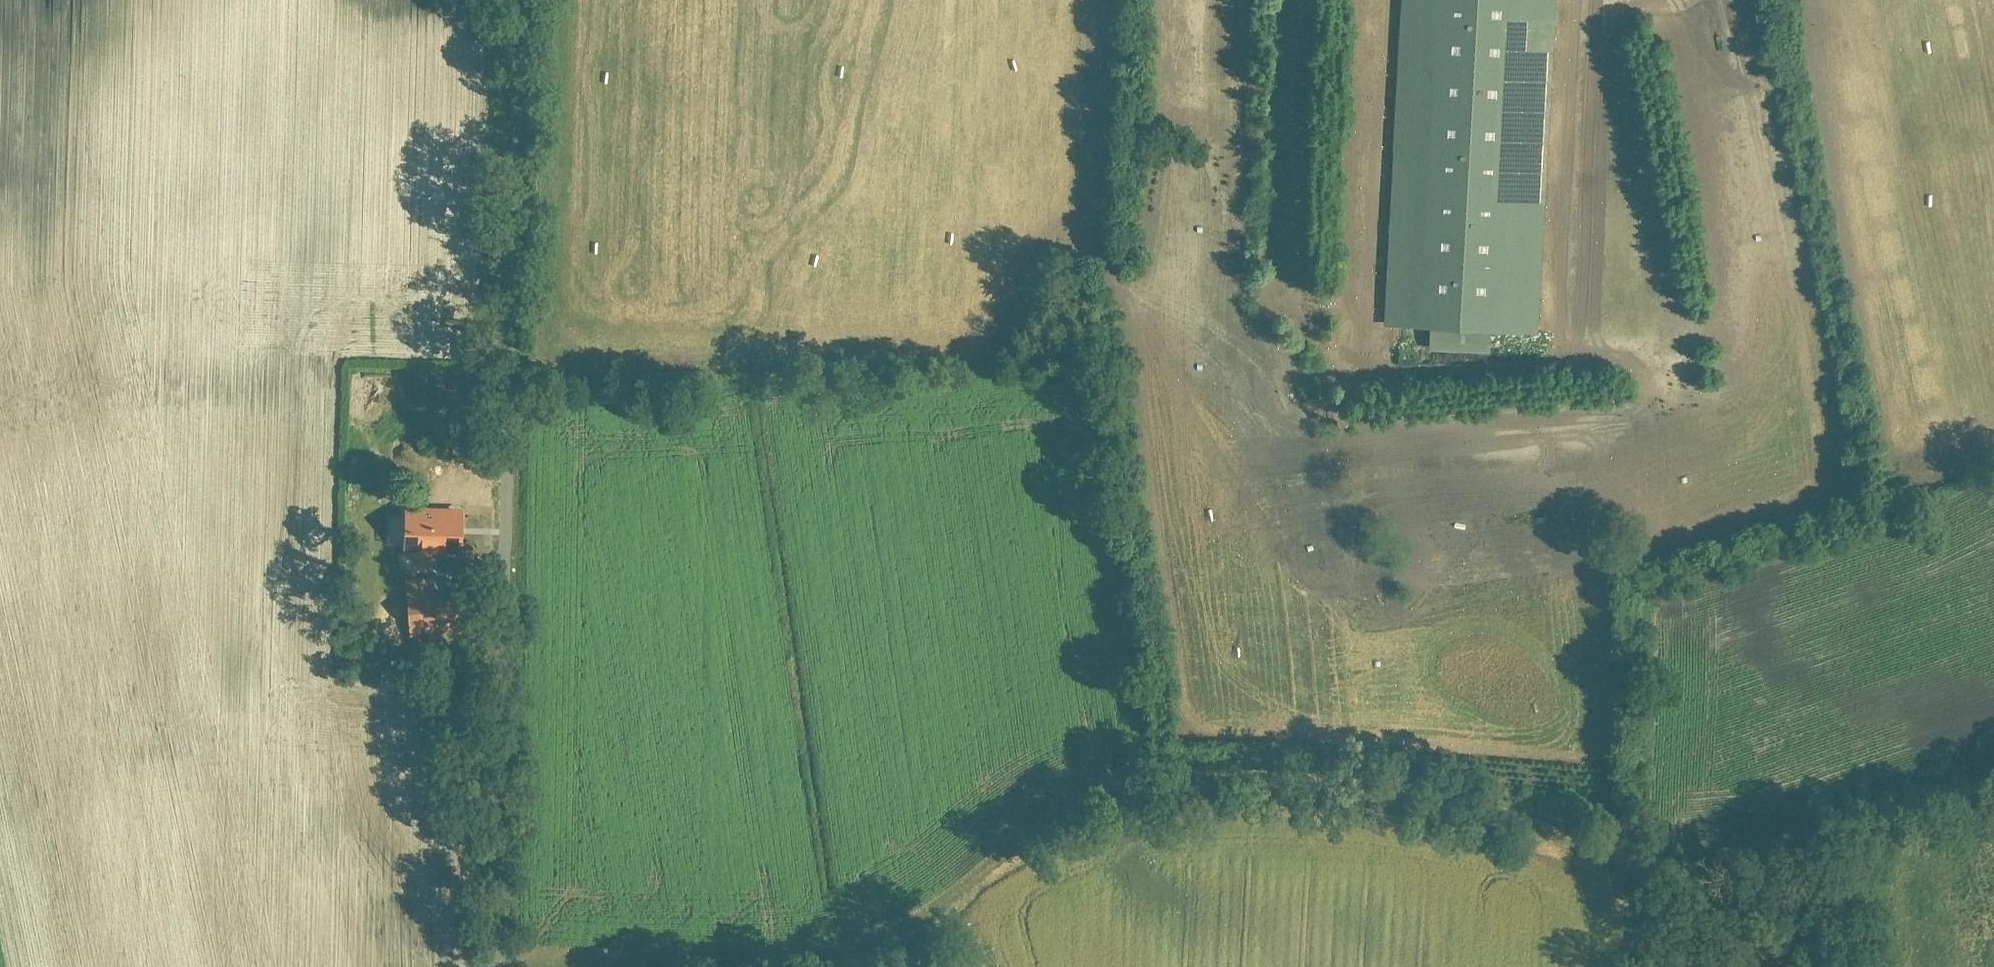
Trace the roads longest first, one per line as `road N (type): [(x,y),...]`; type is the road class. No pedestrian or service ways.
road 1 (residential): [(496,966),(523,0)]

